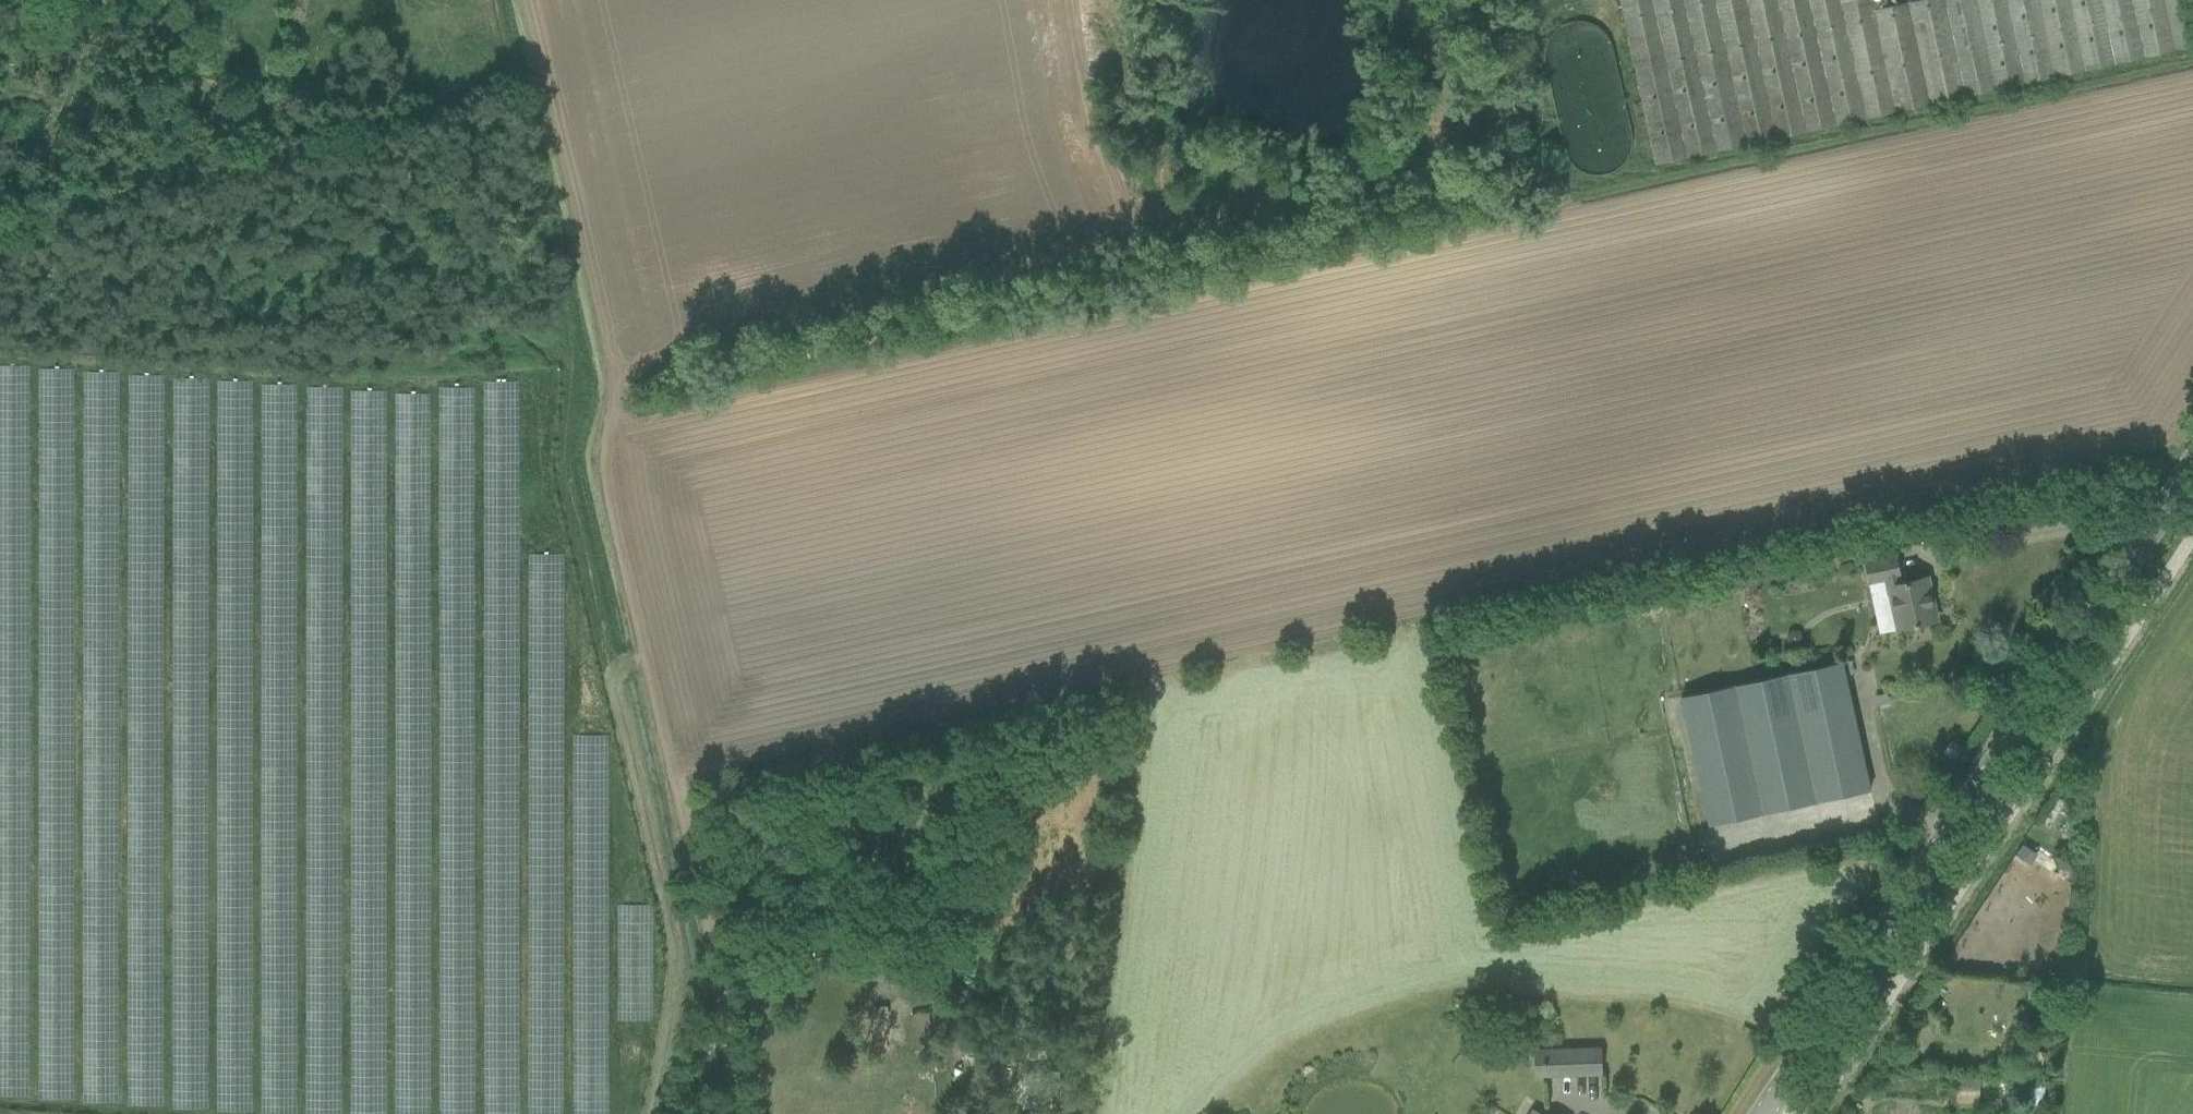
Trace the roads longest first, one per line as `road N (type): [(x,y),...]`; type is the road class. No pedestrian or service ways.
road 1 (track): [(646,662),(612,498),(613,410),(626,360),(708,331),(1125,229)]
road 2 (tertiary): [(1771,1113),(2192,471)]
road 3 (track): [(1125,229),(1437,144),(1471,125),(1445,0)]
road 4 (track): [(732,1113),(725,1005),(646,662)]
road 5 (track): [(1080,0),(1116,168)]

